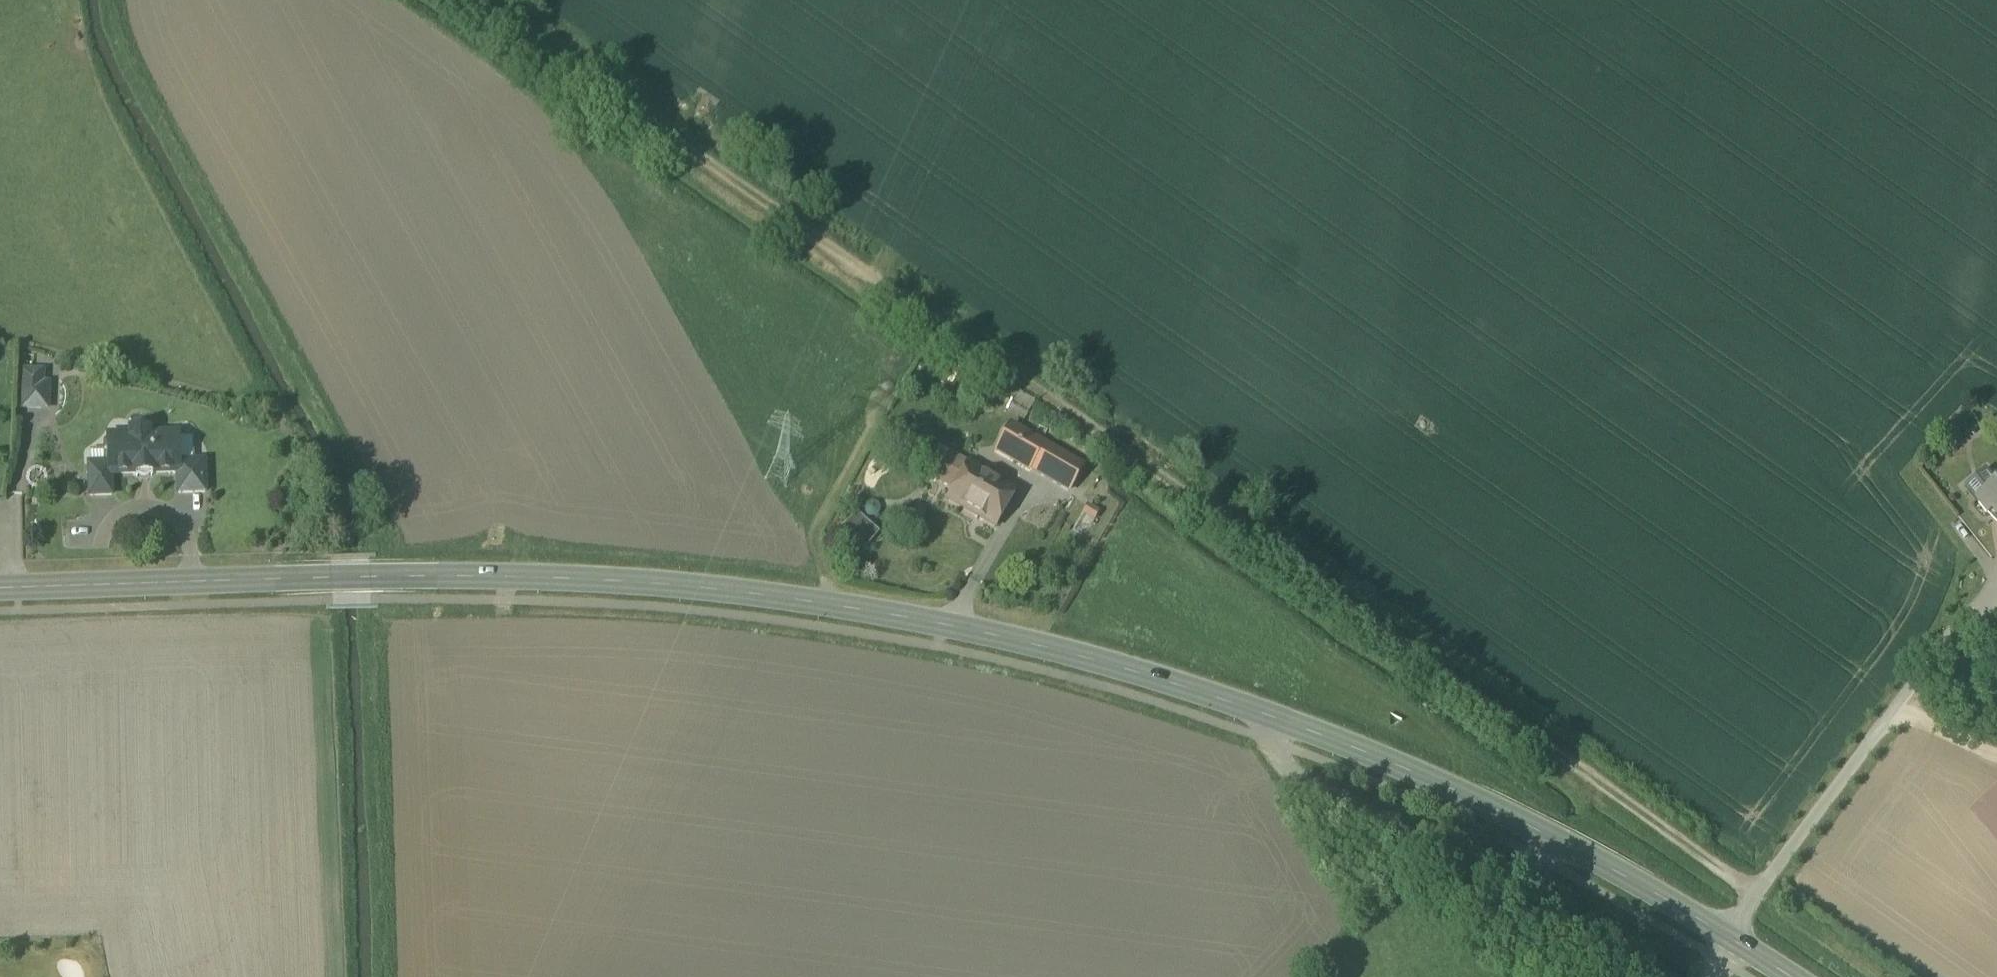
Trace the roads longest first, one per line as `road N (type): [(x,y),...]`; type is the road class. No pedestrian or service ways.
road 1 (tertiary): [(1790,976),(1637,883),(1432,783),(1213,698),(1046,649),(766,597),(587,581),(0,588)]

